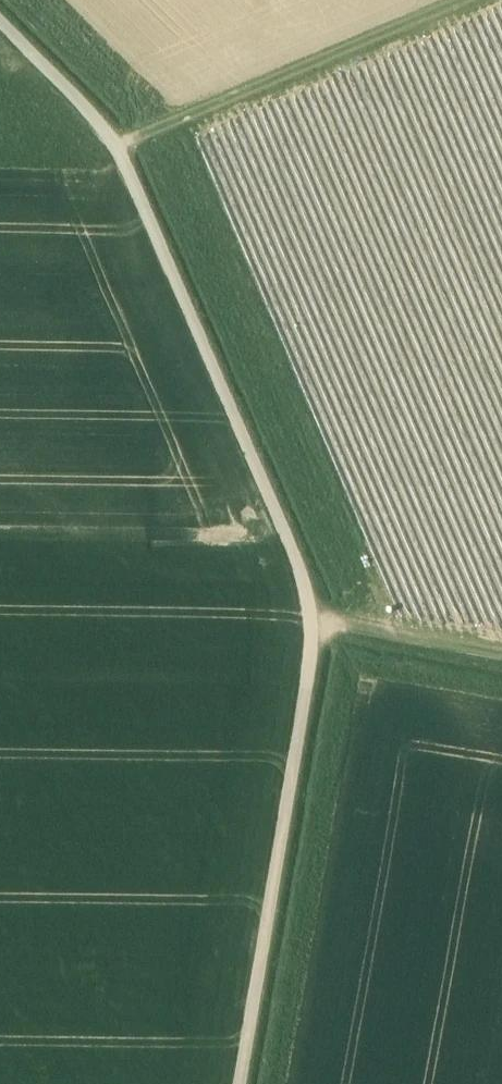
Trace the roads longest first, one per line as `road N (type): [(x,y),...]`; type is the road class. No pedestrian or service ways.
road 1 (track): [(0,26),(121,147),(293,546),(316,625),(241,1083)]
road 2 (track): [(121,147),(481,0)]
road 3 (track): [(316,625),(501,657)]

